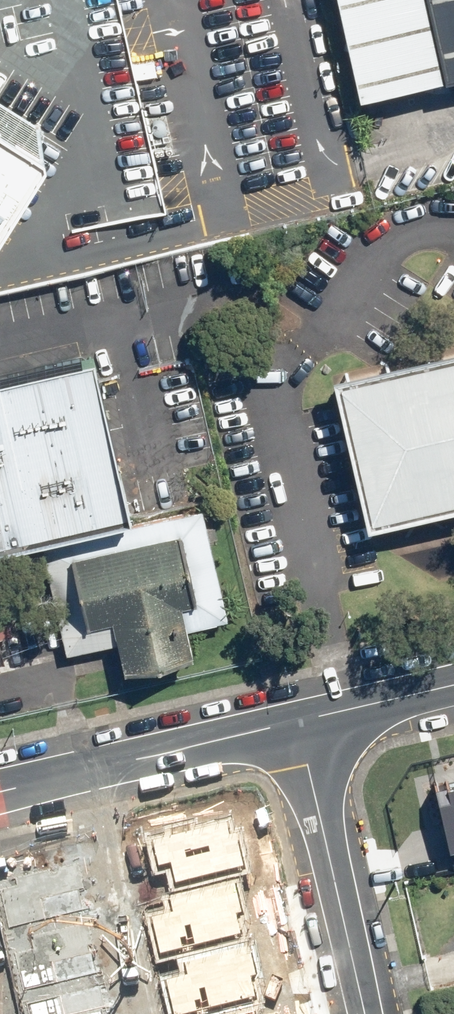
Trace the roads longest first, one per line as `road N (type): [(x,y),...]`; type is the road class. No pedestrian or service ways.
road 1 (tertiary): [(298,719),(0,789)]
road 2 (residential): [(368,1013),(298,719)]
road 3 (tertiary): [(453,683),(298,719)]

